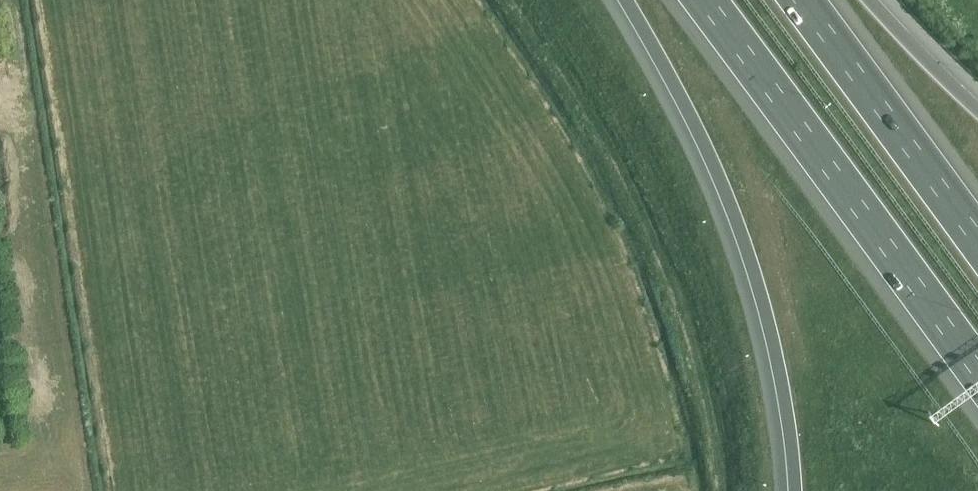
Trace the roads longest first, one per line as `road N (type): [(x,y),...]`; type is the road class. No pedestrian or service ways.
road 1 (motorway): [(626,0),(704,145),(747,247),(784,397),(794,490)]
road 2 (motorway): [(703,0),(977,375)]
road 3 (motorway): [(977,244),(800,0)]
road 4 (motorway): [(977,109),(873,0)]

